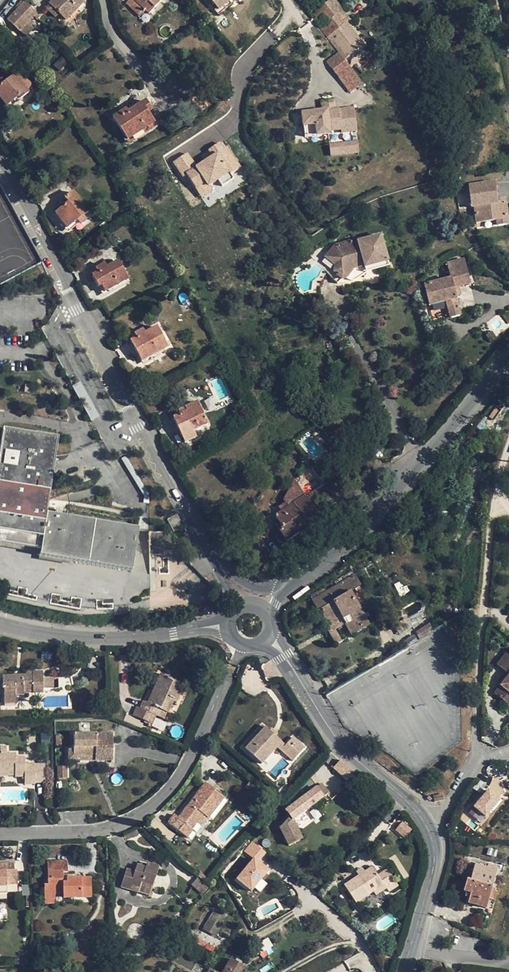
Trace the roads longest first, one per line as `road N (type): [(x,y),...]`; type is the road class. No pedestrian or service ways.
road 1 (unclassified): [(0,164),(212,557)]
road 2 (residential): [(0,833),(92,832),(156,804),(184,770),(243,645)]
road 3 (track): [(479,763),(480,628),(493,501),(508,437)]
road 4 (residential): [(296,584),(372,519),(508,362)]
road 5 (unclassified): [(268,637),(350,755),(428,825)]
road 6 (residential): [(229,627),(86,640),(0,626)]
road 7 (unclassified): [(428,825),(432,876),(412,945)]

